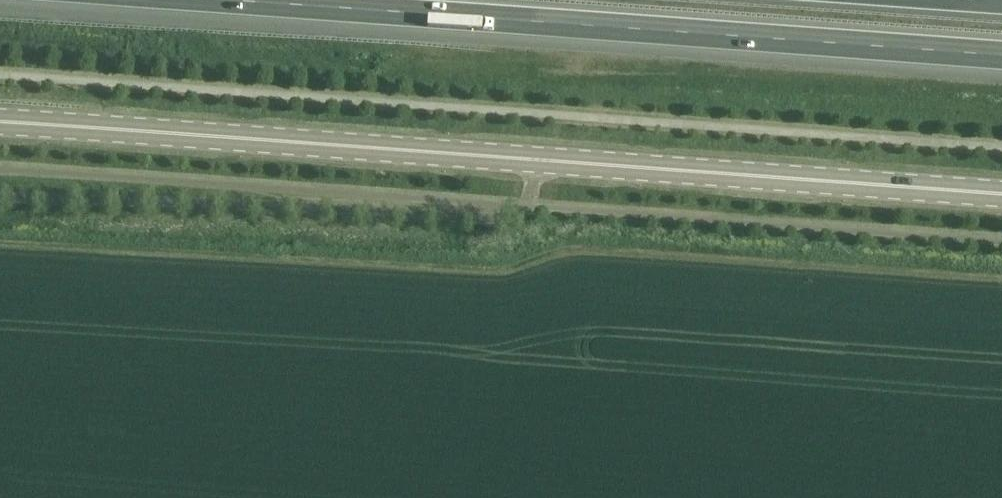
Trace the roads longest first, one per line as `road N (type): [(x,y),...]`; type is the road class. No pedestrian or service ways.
road 1 (secondary): [(1001,195),(0,123)]
road 2 (motorway): [(225,0),(1001,55)]
road 3 (track): [(534,162),(528,206),(484,221),(0,192)]

